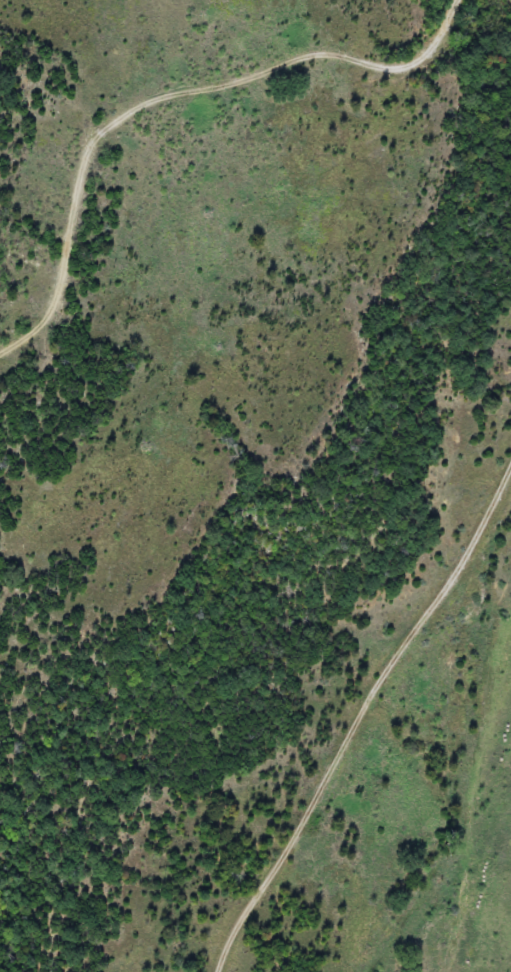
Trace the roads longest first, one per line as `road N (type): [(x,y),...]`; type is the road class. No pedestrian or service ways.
road 1 (residential): [(510,469),(225,971)]

